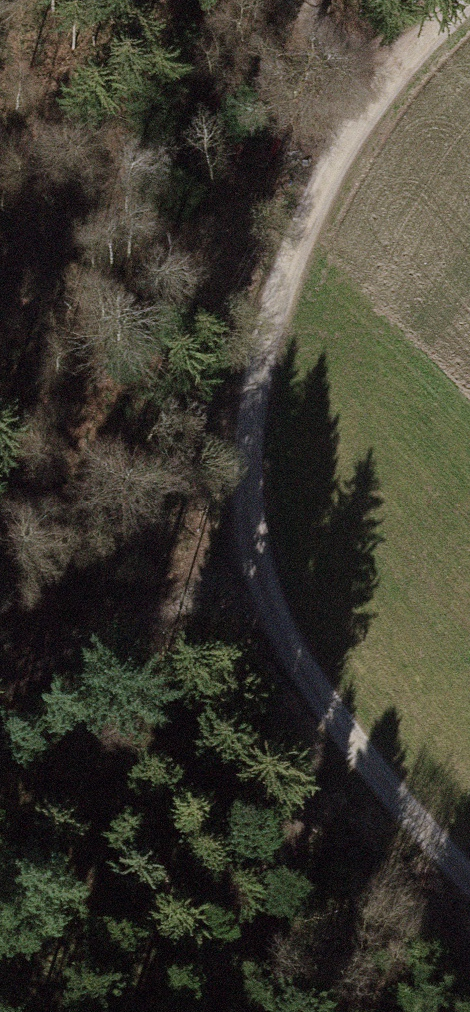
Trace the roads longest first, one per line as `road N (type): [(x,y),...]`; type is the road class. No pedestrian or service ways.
road 1 (track): [(469,891),(367,773),(292,664),(253,574),(243,453),(254,329),(291,215),(357,113),(468,0)]
road 2 (track): [(0,672),(253,574)]
road 3 (track): [(286,0),(357,113)]

